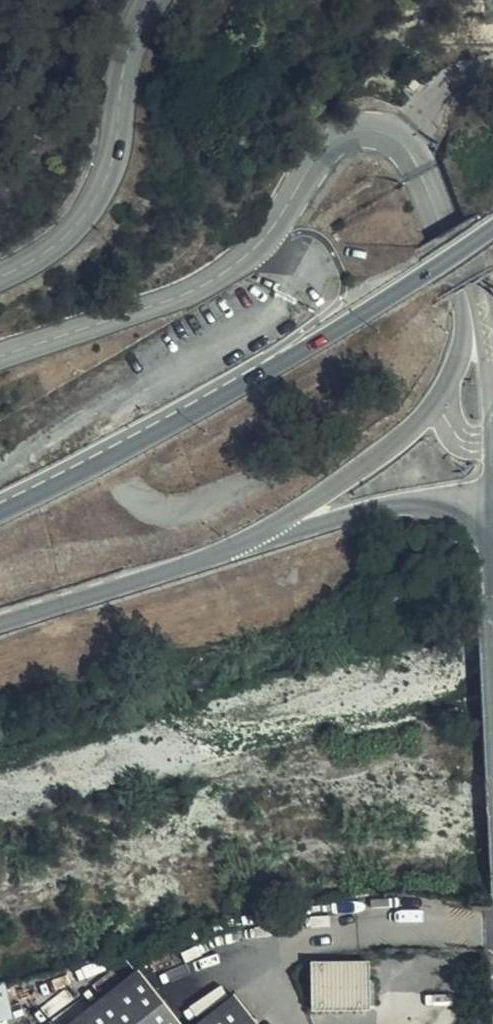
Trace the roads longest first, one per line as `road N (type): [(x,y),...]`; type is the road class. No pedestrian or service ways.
road 1 (tertiary): [(467,297),(410,154),(388,130),(360,125),(326,142),(277,220),(223,273),(0,357)]
road 2 (primary): [(492,232),(386,302),(0,510)]
road 3 (tertiary): [(0,278),(53,248),(94,203),(112,165),(124,65),(156,0)]
road 4 (primary): [(255,539),(0,623)]
road 5 (primary): [(492,529),(441,507),(394,506),(255,539)]
road 6 (primary): [(436,402),(392,447),(255,539)]

